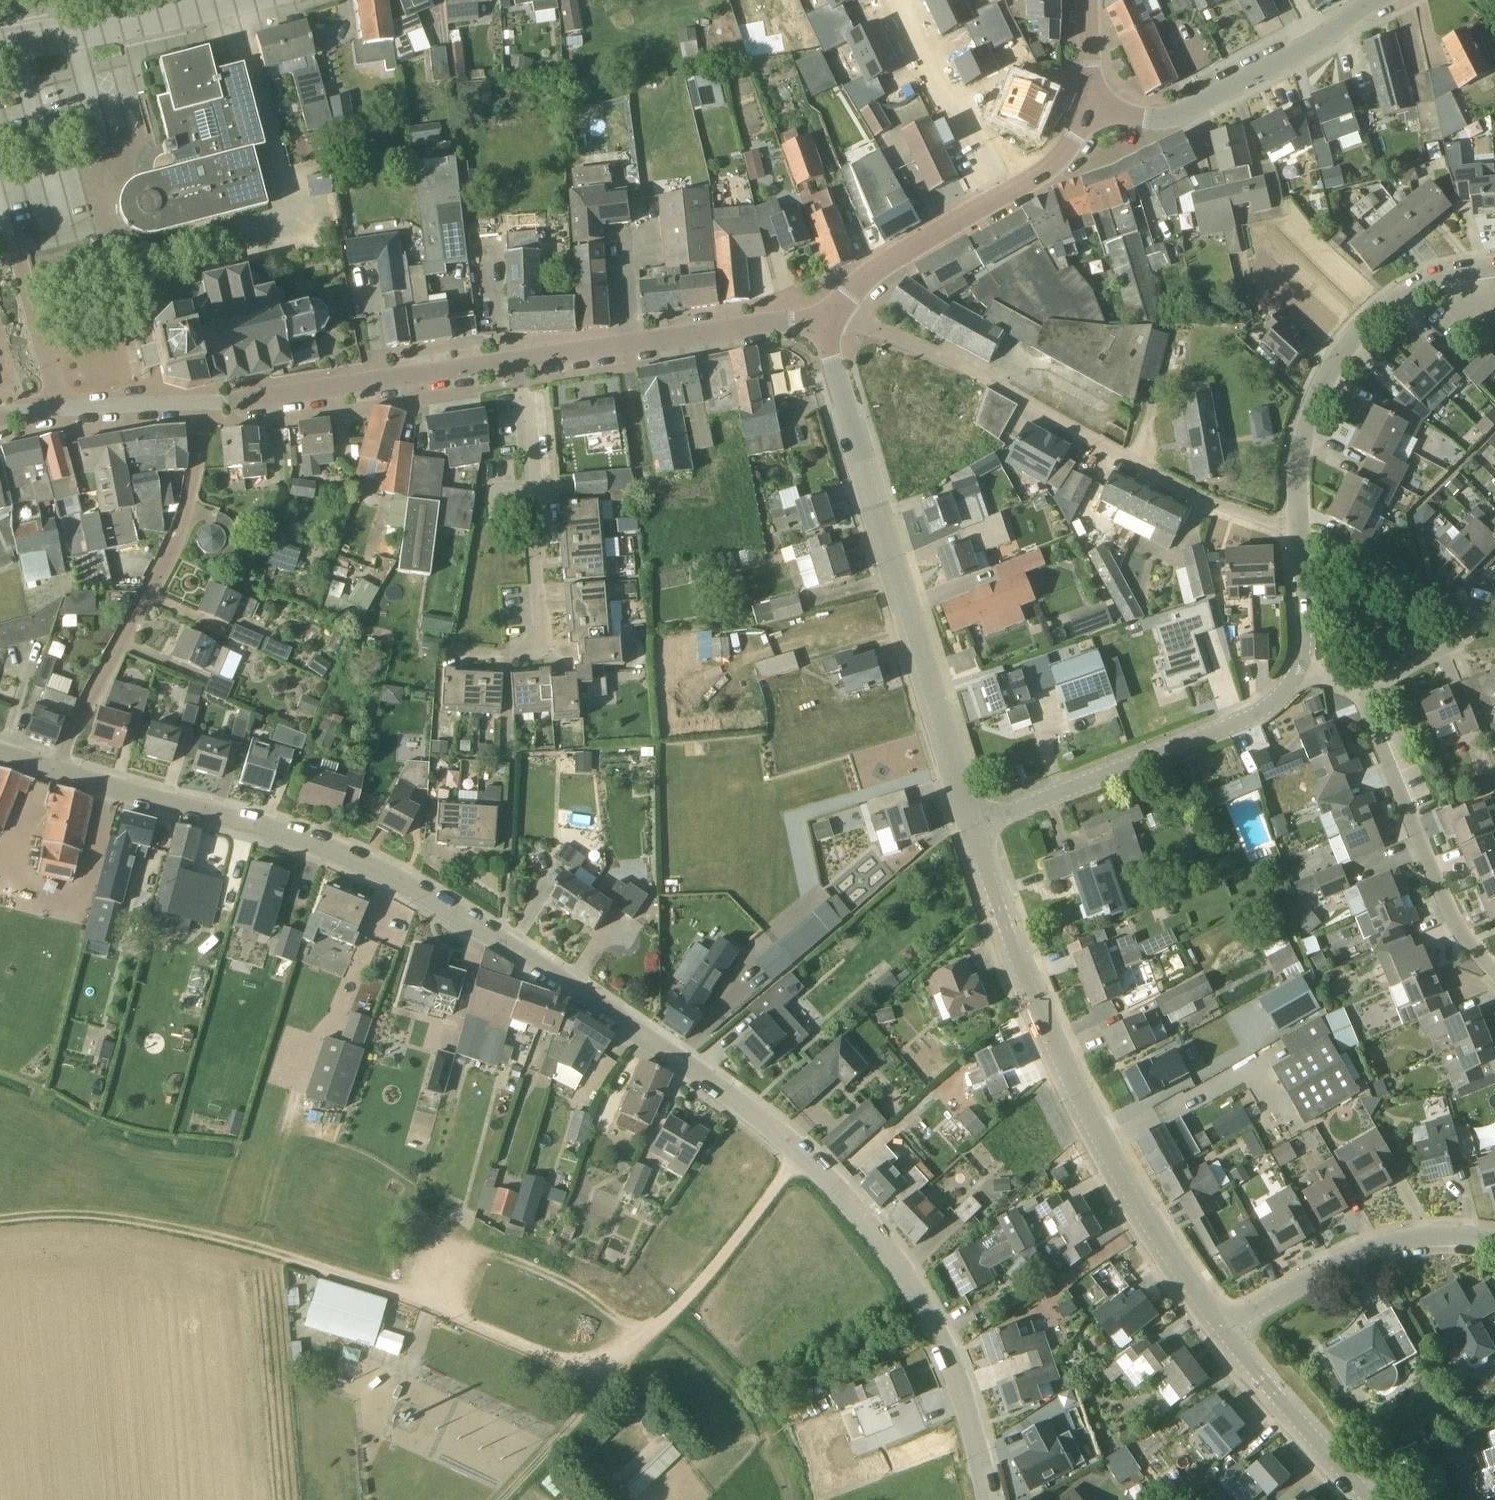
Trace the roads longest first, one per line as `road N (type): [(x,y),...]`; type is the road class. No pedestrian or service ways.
road 1 (residential): [(989,1499),(957,1377),(898,1264),(825,1175),(754,1112),(367,862),(56,768)]
road 2 (tertiary): [(1226,1331),(1123,1193),(1066,1087),(1006,936),(972,822)]
road 3 (tertiary): [(972,822),(820,321)]
road 4 (residential): [(1281,526),(1205,501),(950,357),(864,324),(820,321)]
road 5 (residential): [(1303,671),(1300,451),(1330,370),(1392,301),(1494,265)]
road 6 (track): [(503,1499),(696,1291),(803,1152)]
road 7 (residential): [(56,768),(177,533),(201,406)]
road 8 (residential): [(972,822),(1250,719),(1303,671)]
road 9 (residential): [(474,656),(528,655),(543,646),(521,360)]
road 10 (residential): [(201,406),(521,360)]
road 11 (unclassified): [(1091,111),(1145,120),(1182,113),(1374,0)]
road 12 (residential): [(1494,975),(1466,942),(1361,700)]
road 13 (residential): [(521,360),(820,321)]
road 14 (residential): [(1226,1331),(1308,1279),(1388,1243),(1494,1241)]
road 15 (tertiary): [(0,43),(236,0)]
road 16 (residential): [(896,0),(941,99),(968,117),(1008,195)]
road 17 (tertiary): [(820,321),(875,272),(1008,195)]
road 18 (tertiary): [(1373,1499),(1226,1331)]
road 19 (residential): [(18,258),(59,411)]
road 20 (residential): [(59,411),(201,406)]
road 21 (residential): [(1361,700),(1379,682),(1470,633)]
road 22 (tertiary): [(1008,195),(1053,169),(1091,111)]

